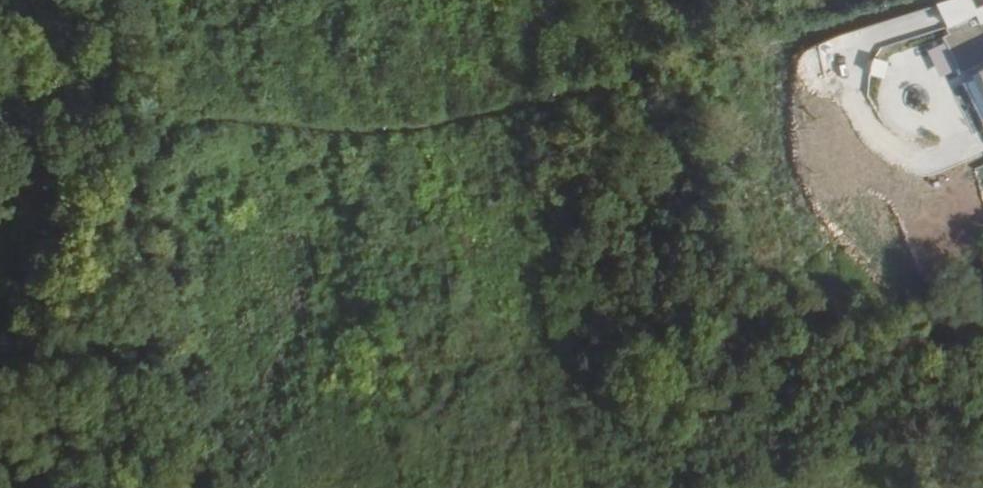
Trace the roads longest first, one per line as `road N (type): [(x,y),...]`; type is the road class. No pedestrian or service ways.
road 1 (track): [(0,179),(213,174),(451,112),(551,103),(906,0)]

